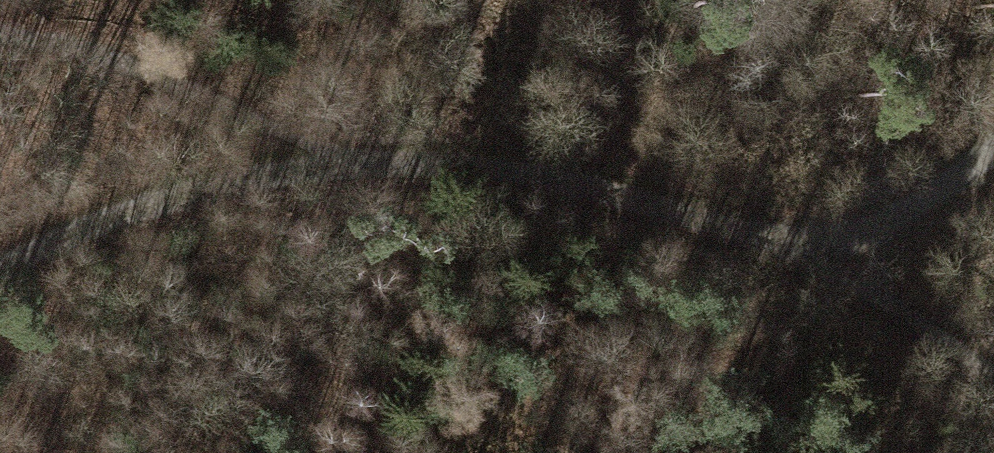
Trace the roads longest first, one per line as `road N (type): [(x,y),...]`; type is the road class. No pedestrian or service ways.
road 1 (track): [(317,167),(525,178),(824,254)]
road 2 (track): [(0,296),(164,196),(317,167)]
road 3 (track): [(824,254),(930,193),(993,138)]

